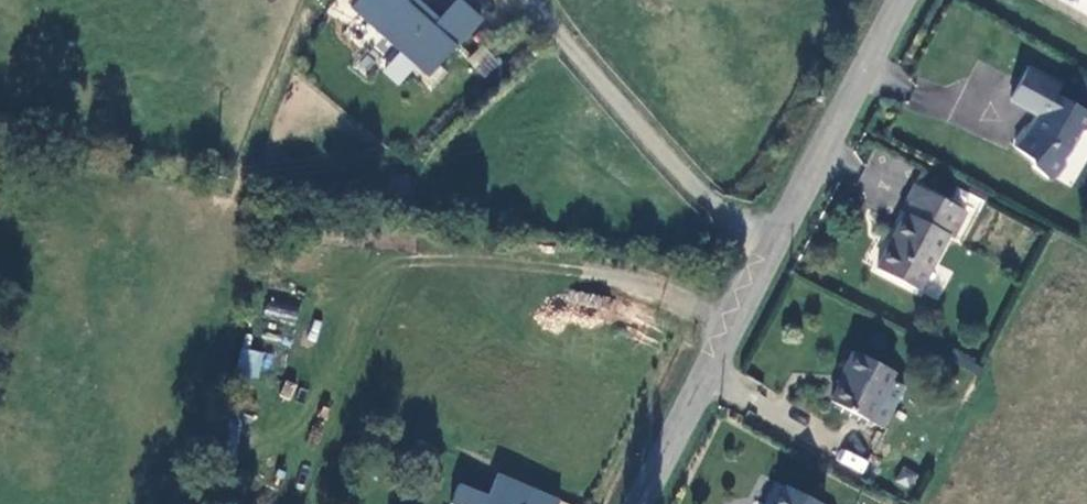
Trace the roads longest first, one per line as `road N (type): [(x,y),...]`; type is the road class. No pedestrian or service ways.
road 1 (secondary): [(640,503),(896,0)]

